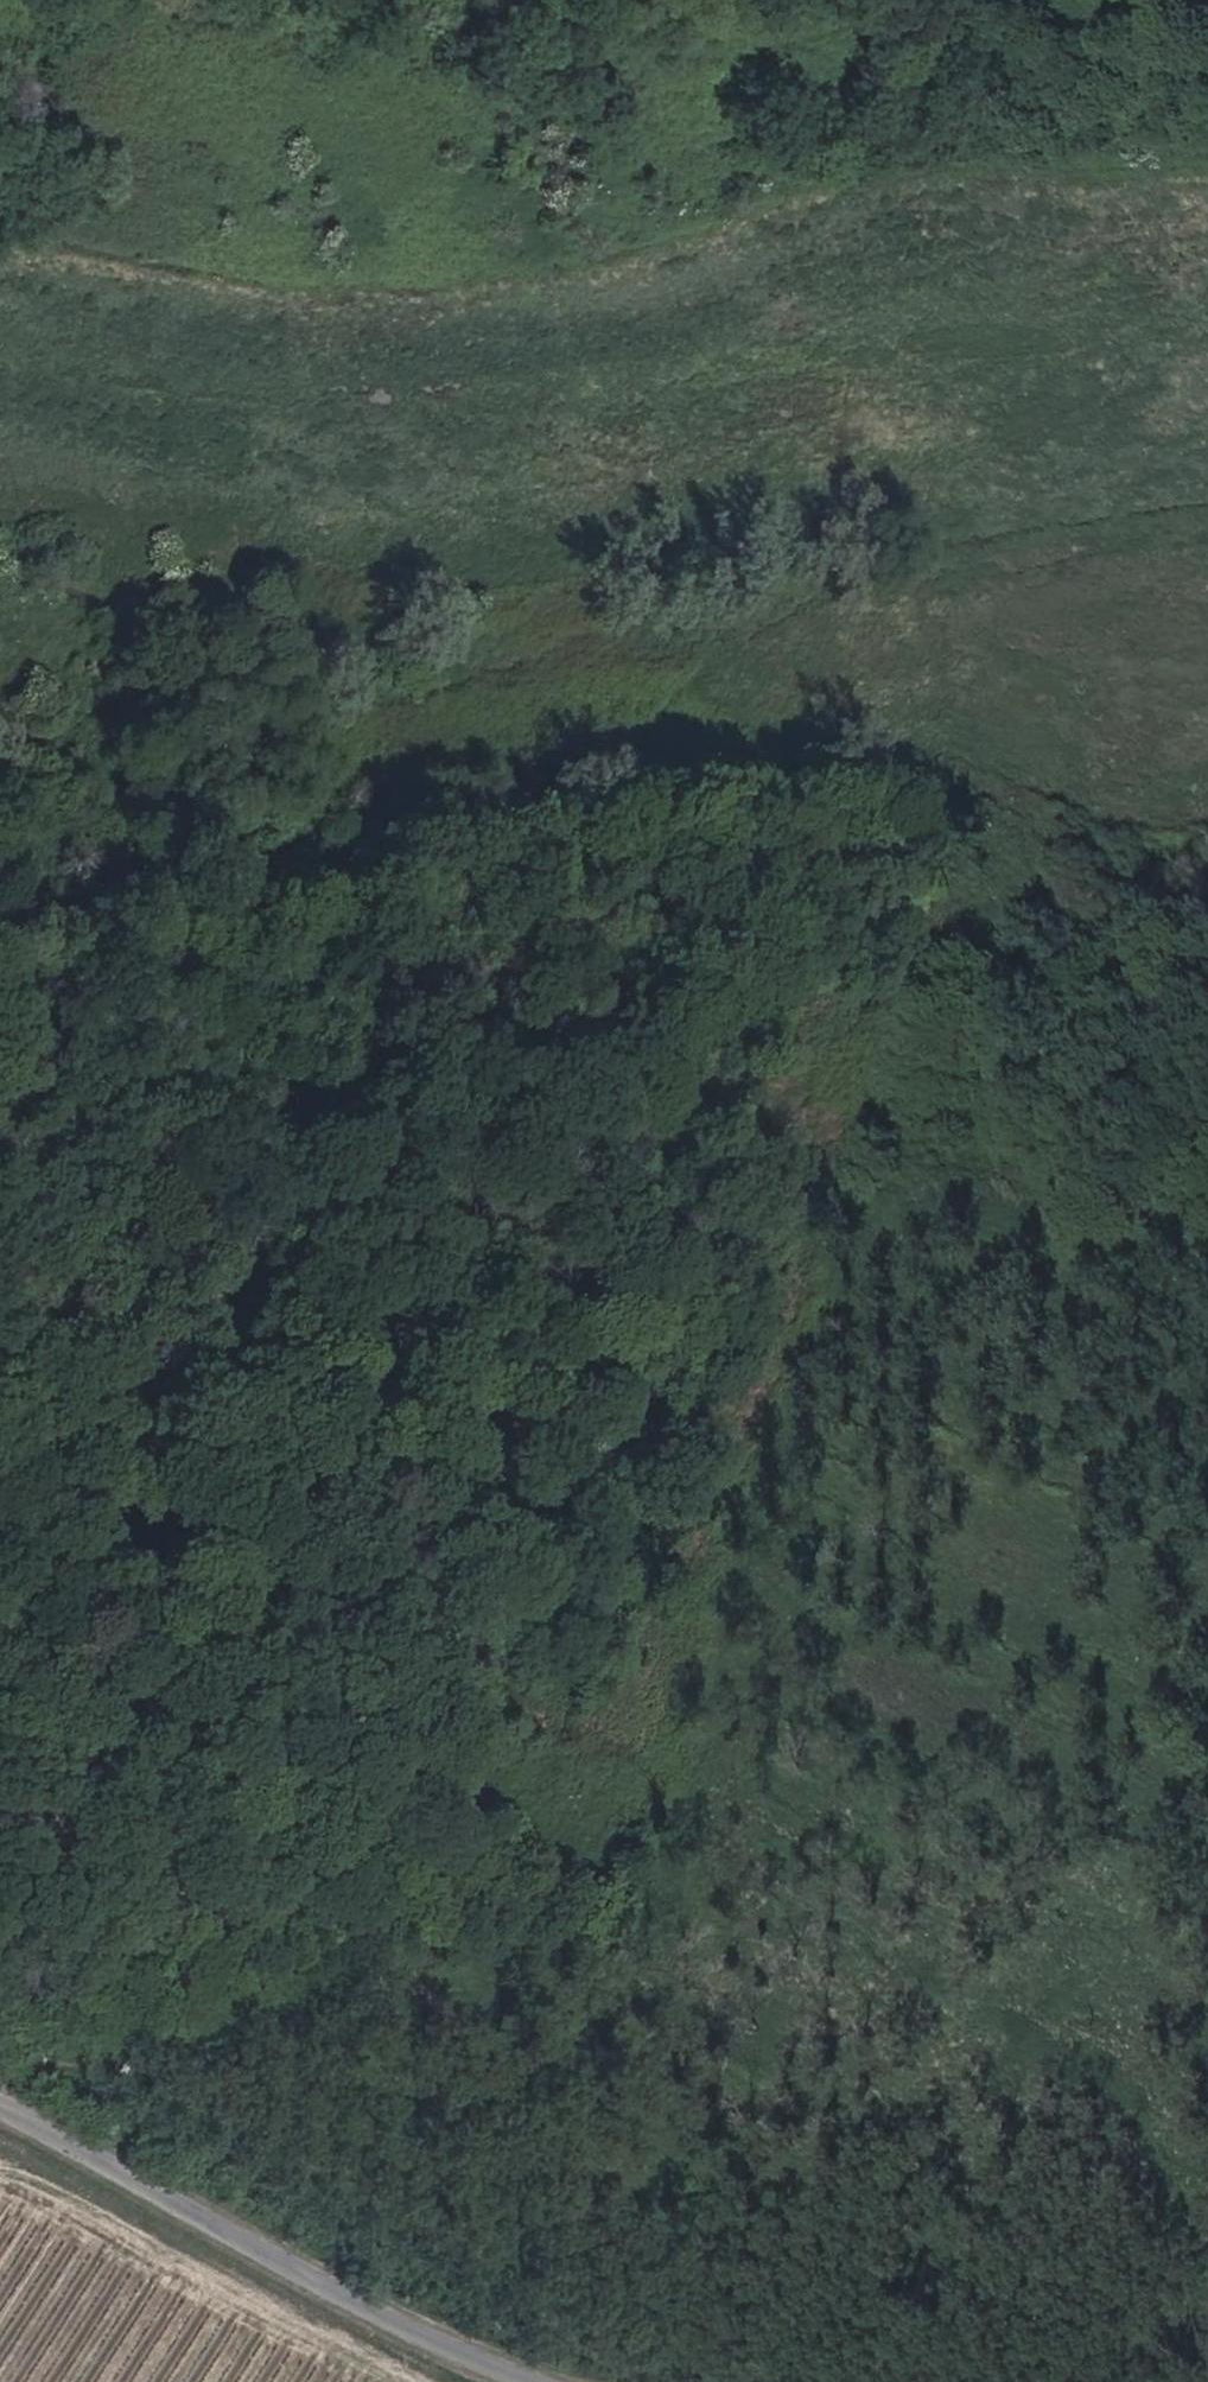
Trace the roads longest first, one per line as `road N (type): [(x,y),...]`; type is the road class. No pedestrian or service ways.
road 1 (track): [(0,1442),(303,1814),(353,1954),(0,2082)]
road 2 (unclassified): [(0,2109),(488,2370),(526,2381)]

